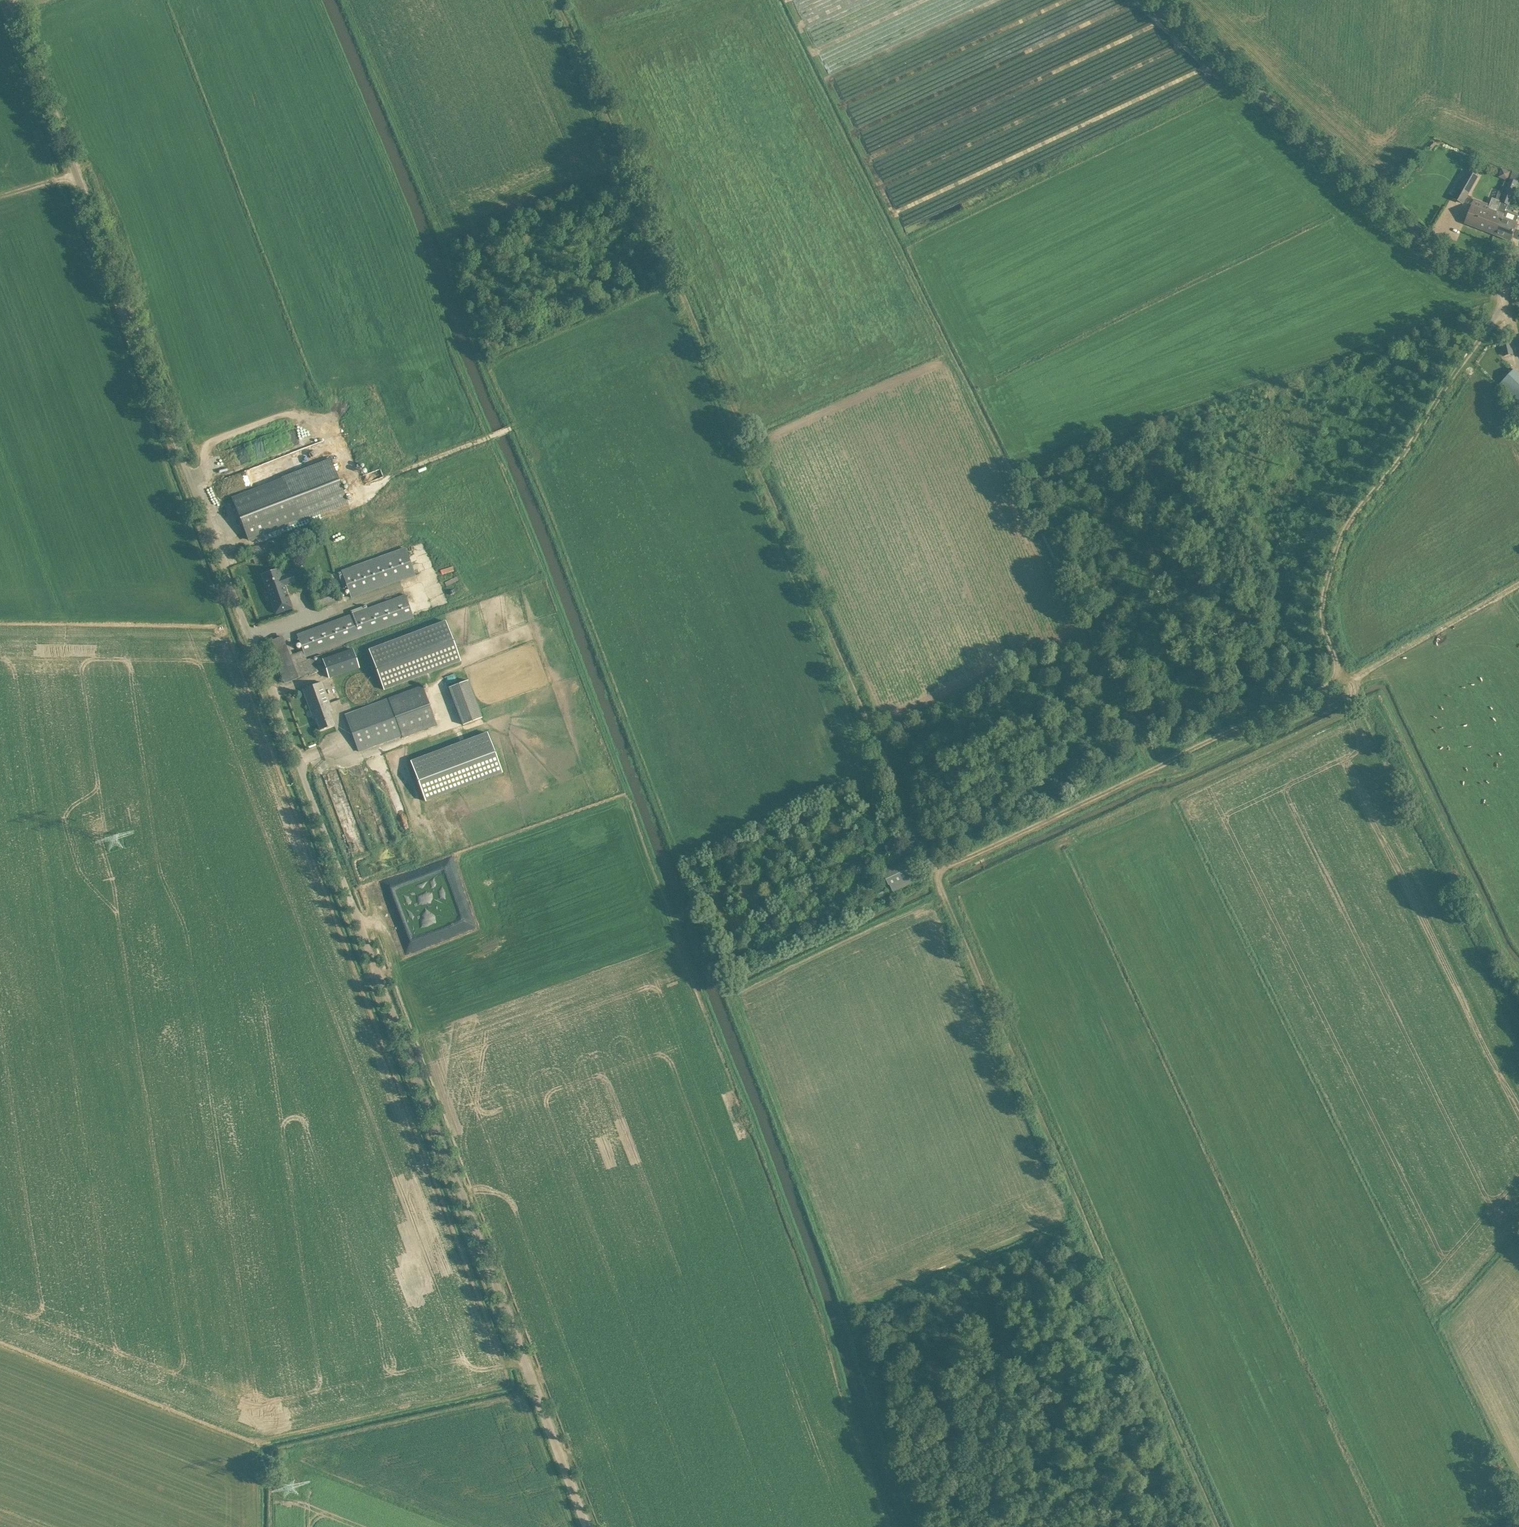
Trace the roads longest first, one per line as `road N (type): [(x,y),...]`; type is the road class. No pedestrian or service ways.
road 1 (track): [(1218,1526),(555,0)]
road 2 (unclassified): [(587,1526),(9,0)]
road 3 (track): [(1492,275),(1490,310),(1472,344),(1406,451),(1326,550),(1315,604),(1345,679)]
road 4 (unclassified): [(1518,283),(1423,241),(1389,215),(1165,0)]
road 5 (track): [(1345,679),(936,875)]
road 6 (track): [(1166,800),(1353,707),(1345,679)]
road 7 (track): [(349,490),(513,428)]

